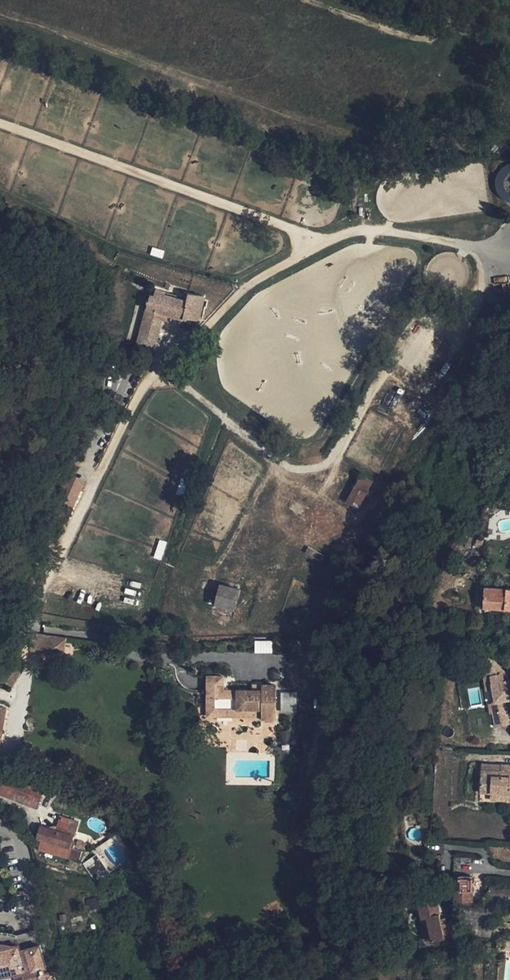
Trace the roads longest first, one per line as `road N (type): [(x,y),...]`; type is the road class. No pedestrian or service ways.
road 1 (track): [(25,620),(120,426),(156,377),(252,286),(365,226),(440,239),(509,264)]
road 2 (track): [(310,250),(279,224),(0,123)]
road 3 (track): [(156,377),(181,383),(277,461),(301,471),(325,467),(342,447),(385,372)]
road 4 (track): [(451,11),(431,41),(304,0)]

